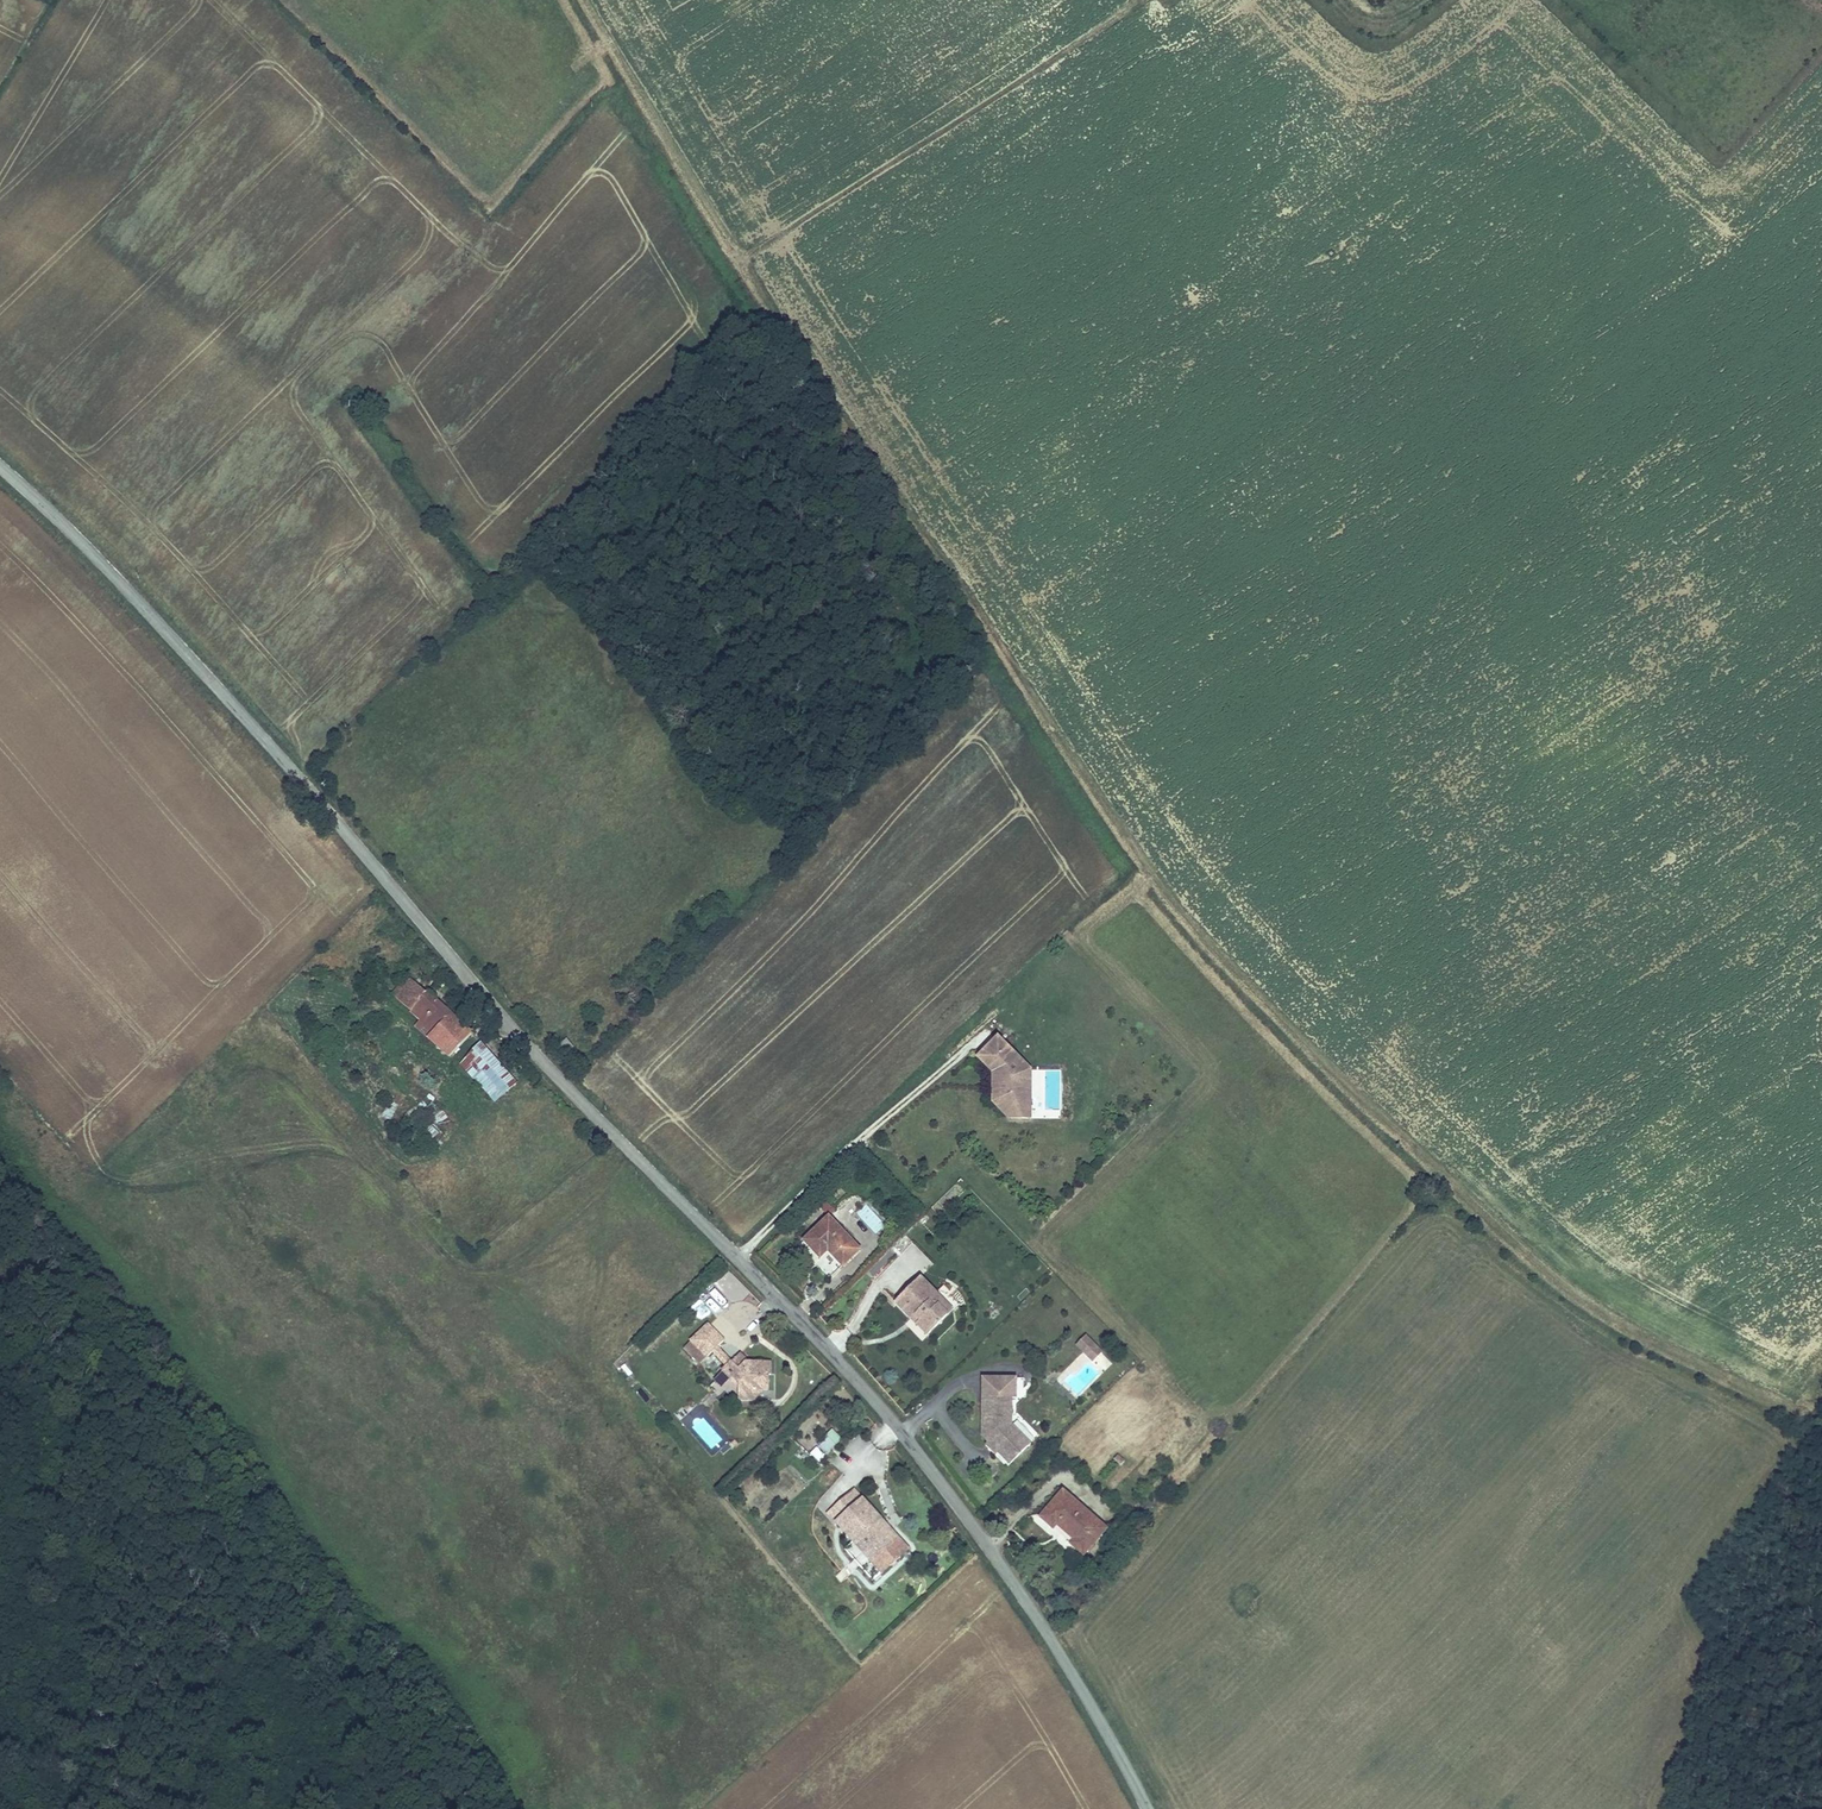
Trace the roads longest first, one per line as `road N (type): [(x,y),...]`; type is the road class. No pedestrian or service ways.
road 1 (unclassified): [(1146,1808),(1036,1614),(892,1421),(542,1061),(101,560),(0,464)]

